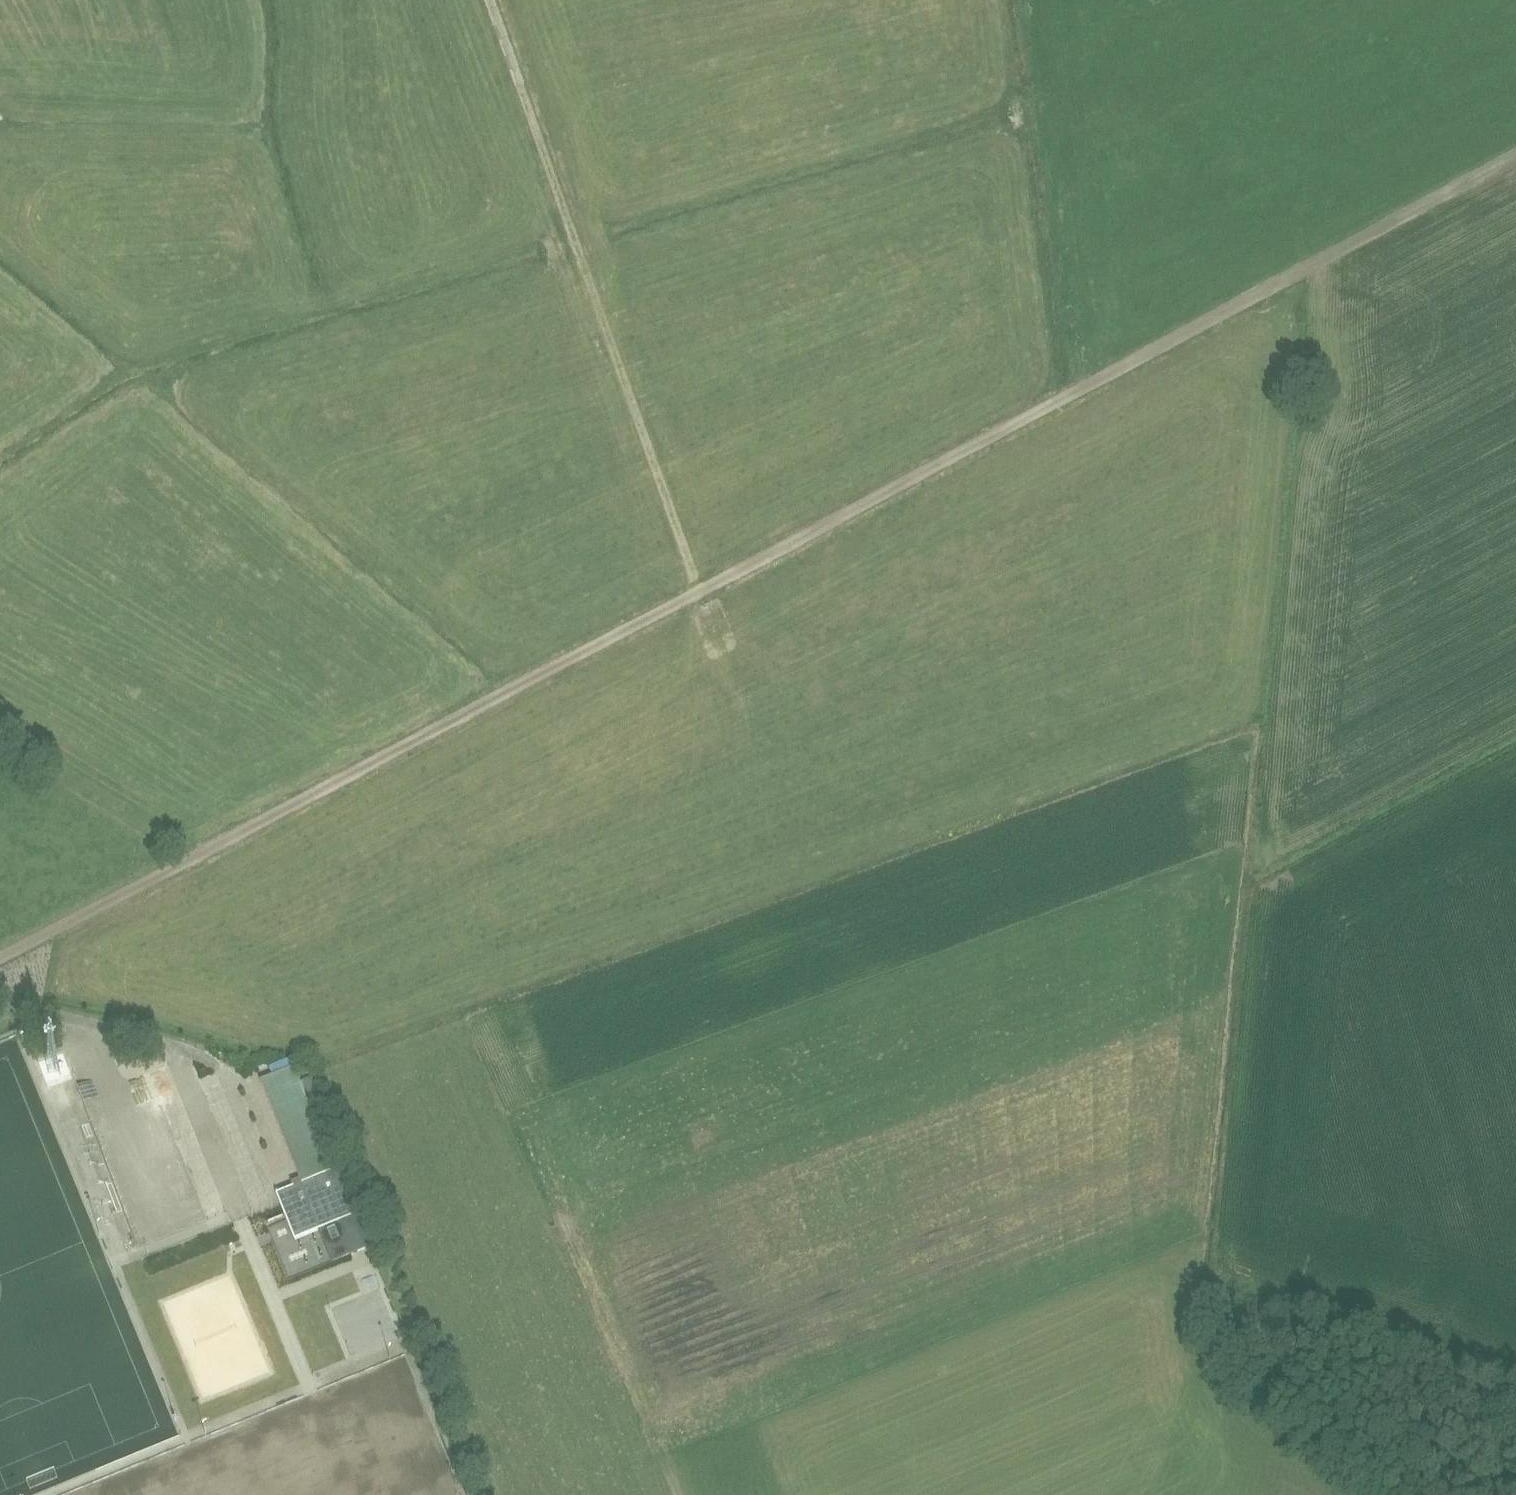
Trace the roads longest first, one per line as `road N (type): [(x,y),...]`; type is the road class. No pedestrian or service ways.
road 1 (track): [(1515,156),(0,962)]
road 2 (track): [(699,591),(489,0)]

